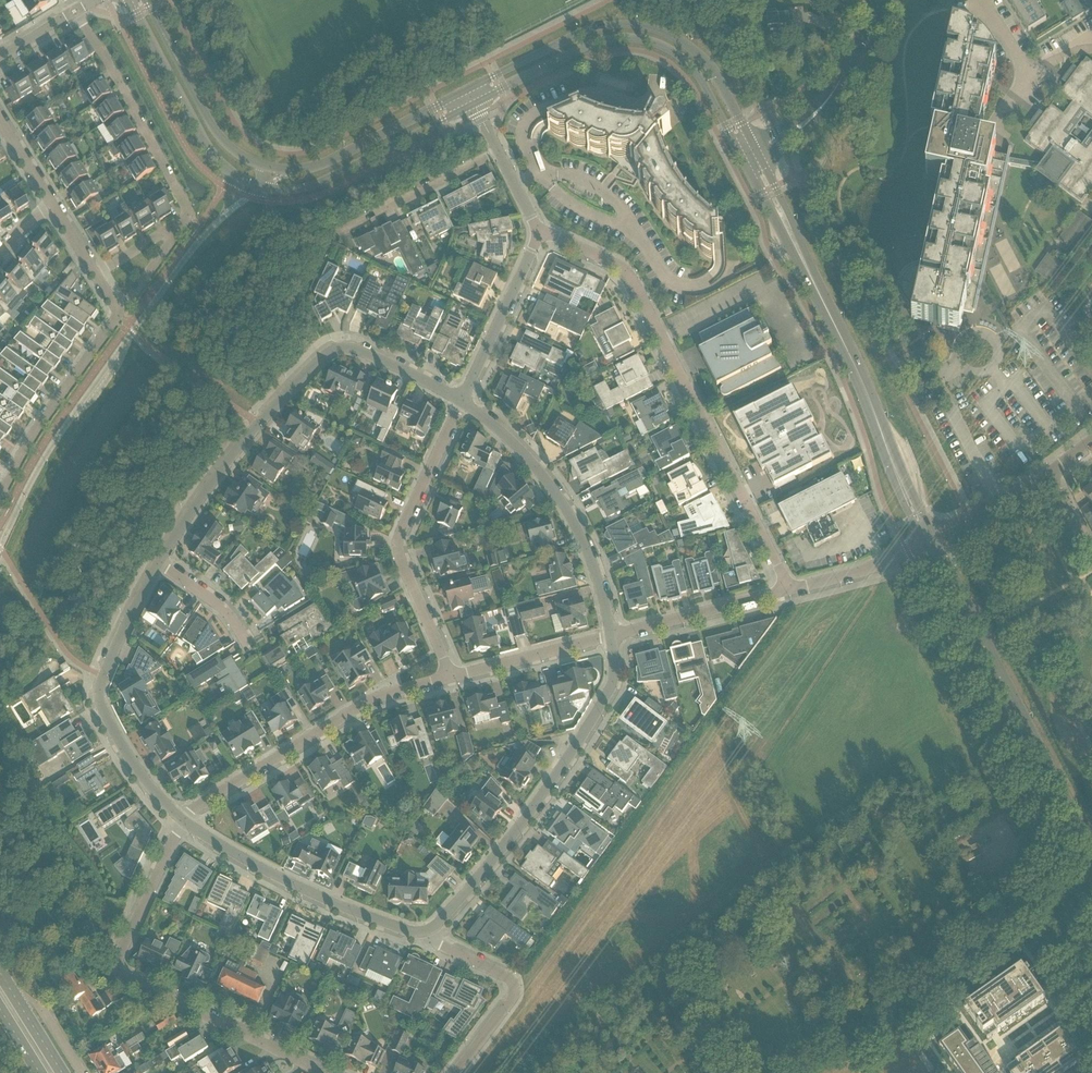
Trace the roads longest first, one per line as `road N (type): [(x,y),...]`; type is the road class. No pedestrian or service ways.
road 1 (tertiary): [(126,0),(211,155),(260,189),(317,184),(474,106)]
road 2 (residential): [(787,593),(628,276),(536,233)]
road 3 (tertiary): [(466,92),(312,170),(256,166),(212,130),(144,0)]
road 4 (residential): [(158,570),(240,449),(324,358),(364,355),(460,404)]
road 5 (residential): [(338,1072),(120,974),(119,956),(180,822)]
road 6 (residential): [(611,638),(615,674),(560,768),(427,934)]
road 7 (tertiary): [(751,144),(710,69),(654,31),(615,27),(579,35),(466,92)]
road 8 (tertiary): [(474,106),(586,48),(633,39),(672,52),(697,75),(741,159)]
road 9 (residential): [(180,822),(371,703),(450,680)]
road 10 (tertiary): [(1091,861),(956,588)]
road 11 (residential): [(450,680),(397,546),(460,404)]
road 12 (residential): [(180,822),(108,727),(98,694),(158,570)]
road 13 (residential): [(460,404),(548,485),(577,530),(611,638)]
road 14 (tertiary): [(903,488),(789,228)]
road 15 (residential): [(427,934),(405,933),(273,876),(180,822)]
road 16 (residential): [(181,227),(188,217),(75,12)]
road 17 (residential): [(120,316),(0,493)]
road 18 (residential): [(458,1072),(514,992),(508,976),(427,934)]
road 19 (residential): [(460,404),(536,233)]
road 20 (residential): [(611,638),(787,593)]
road 21 (residential): [(497,154),(340,233)]
road 22 (residential): [(450,680),(611,638)]
road 23 (residential): [(999,504),(942,391),(941,375),(958,365)]
road 24 (residential): [(787,593),(926,544)]
road 25 (residential): [(994,126),(1024,71),(980,0)]
road 26 (tertiary): [(811,120),(828,104),(883,0)]
road 27 (residential): [(958,365),(976,375),(992,369),(996,341),(968,333),(957,360)]

